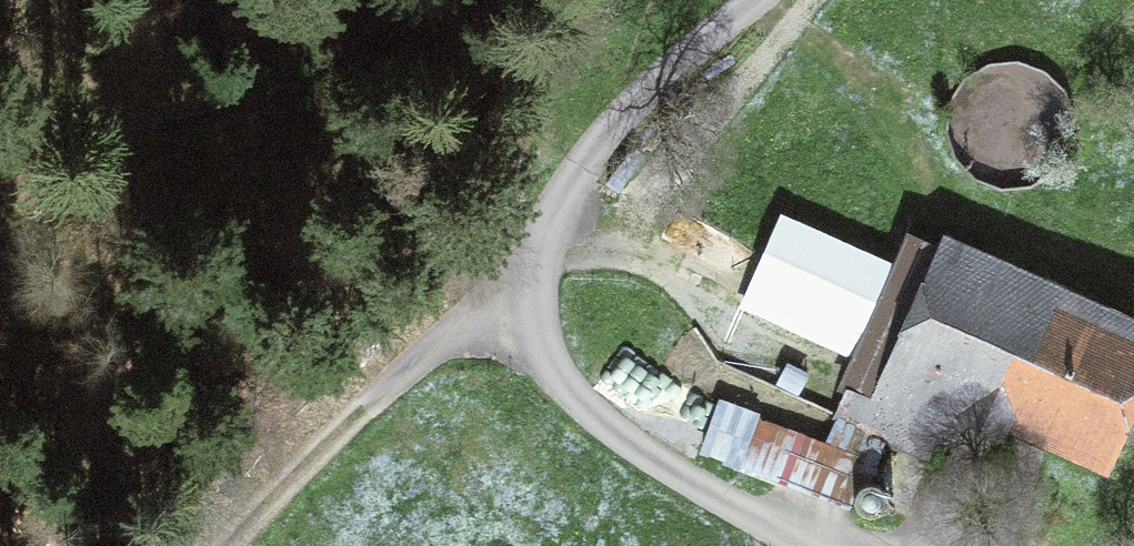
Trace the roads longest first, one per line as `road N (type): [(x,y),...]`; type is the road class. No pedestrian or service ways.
road 1 (track): [(756,0),(625,111),(572,177),(538,260),(532,303),(553,371),(584,406),(791,545)]
road 2 (track): [(226,545),(416,360),(457,332),(532,303)]

